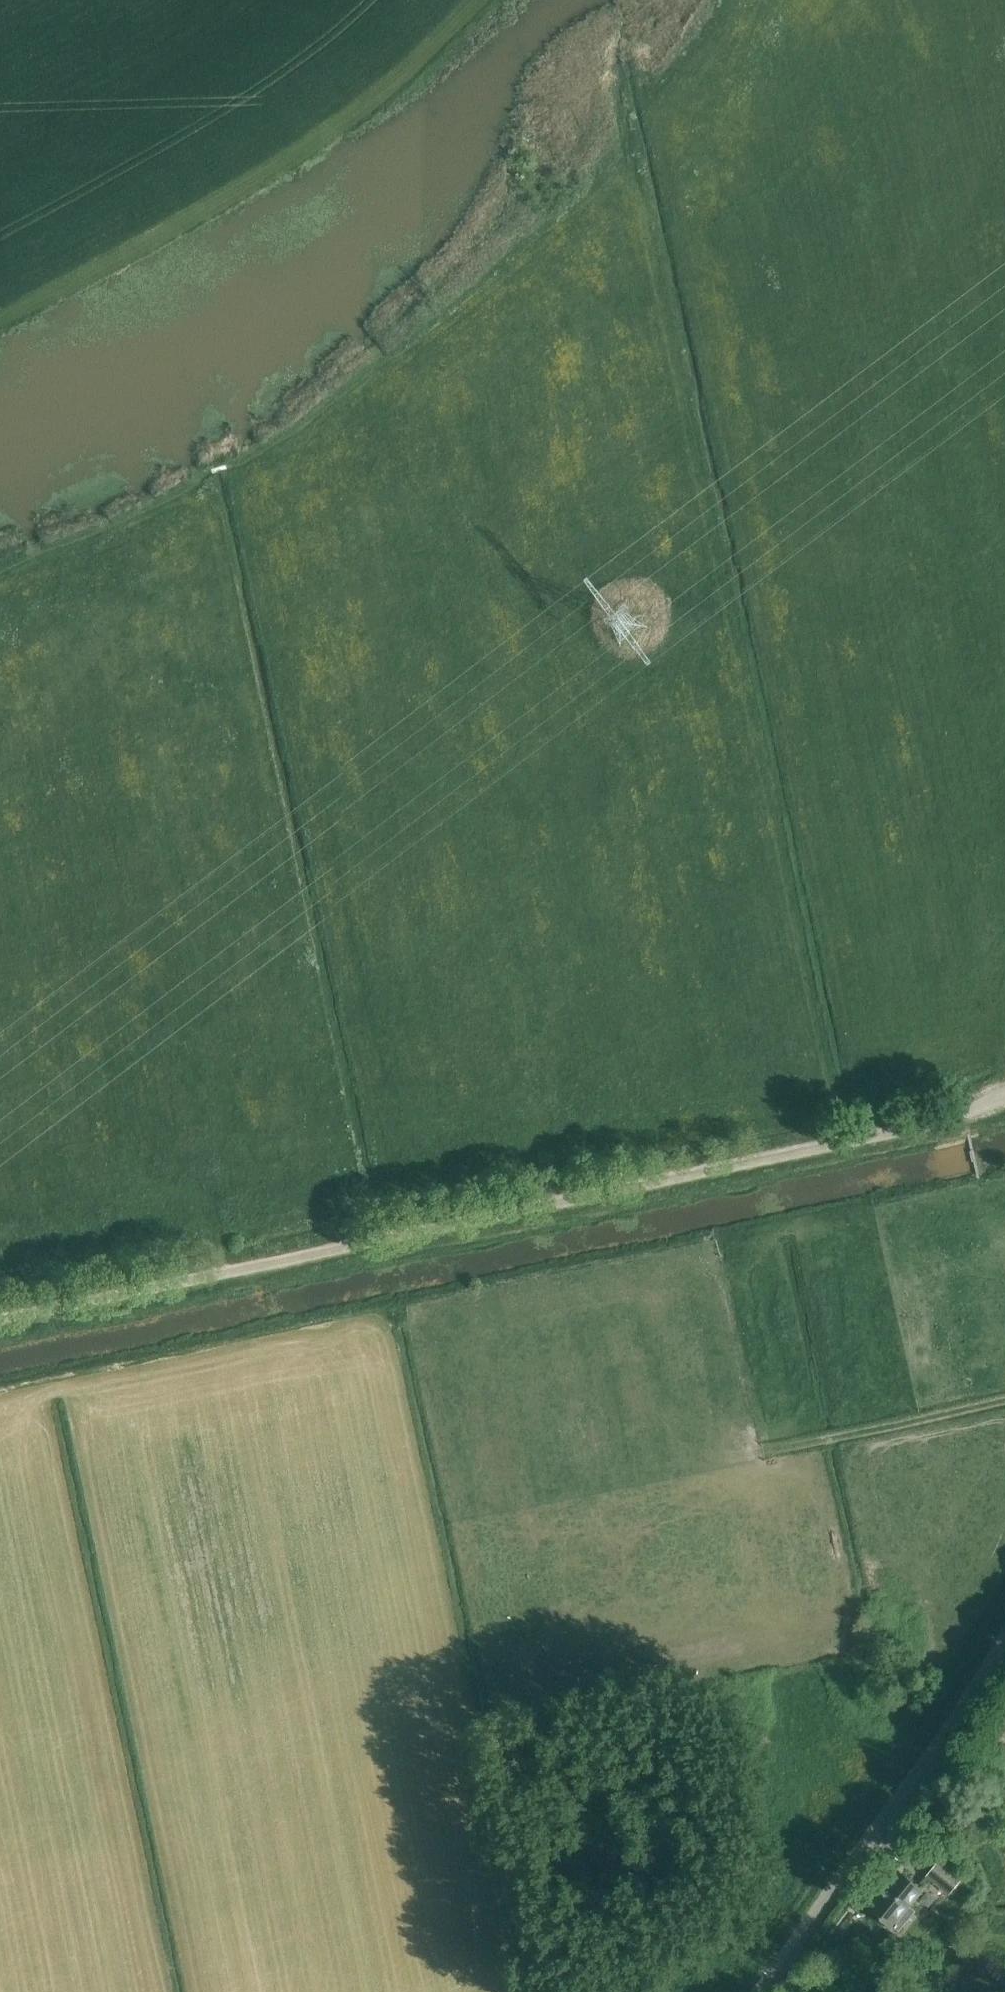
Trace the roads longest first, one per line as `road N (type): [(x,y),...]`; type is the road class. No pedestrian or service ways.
road 1 (unclassified): [(0,1319),(942,1122),(1004,1094)]
road 2 (tertiary): [(759,1991),(1004,1641)]

